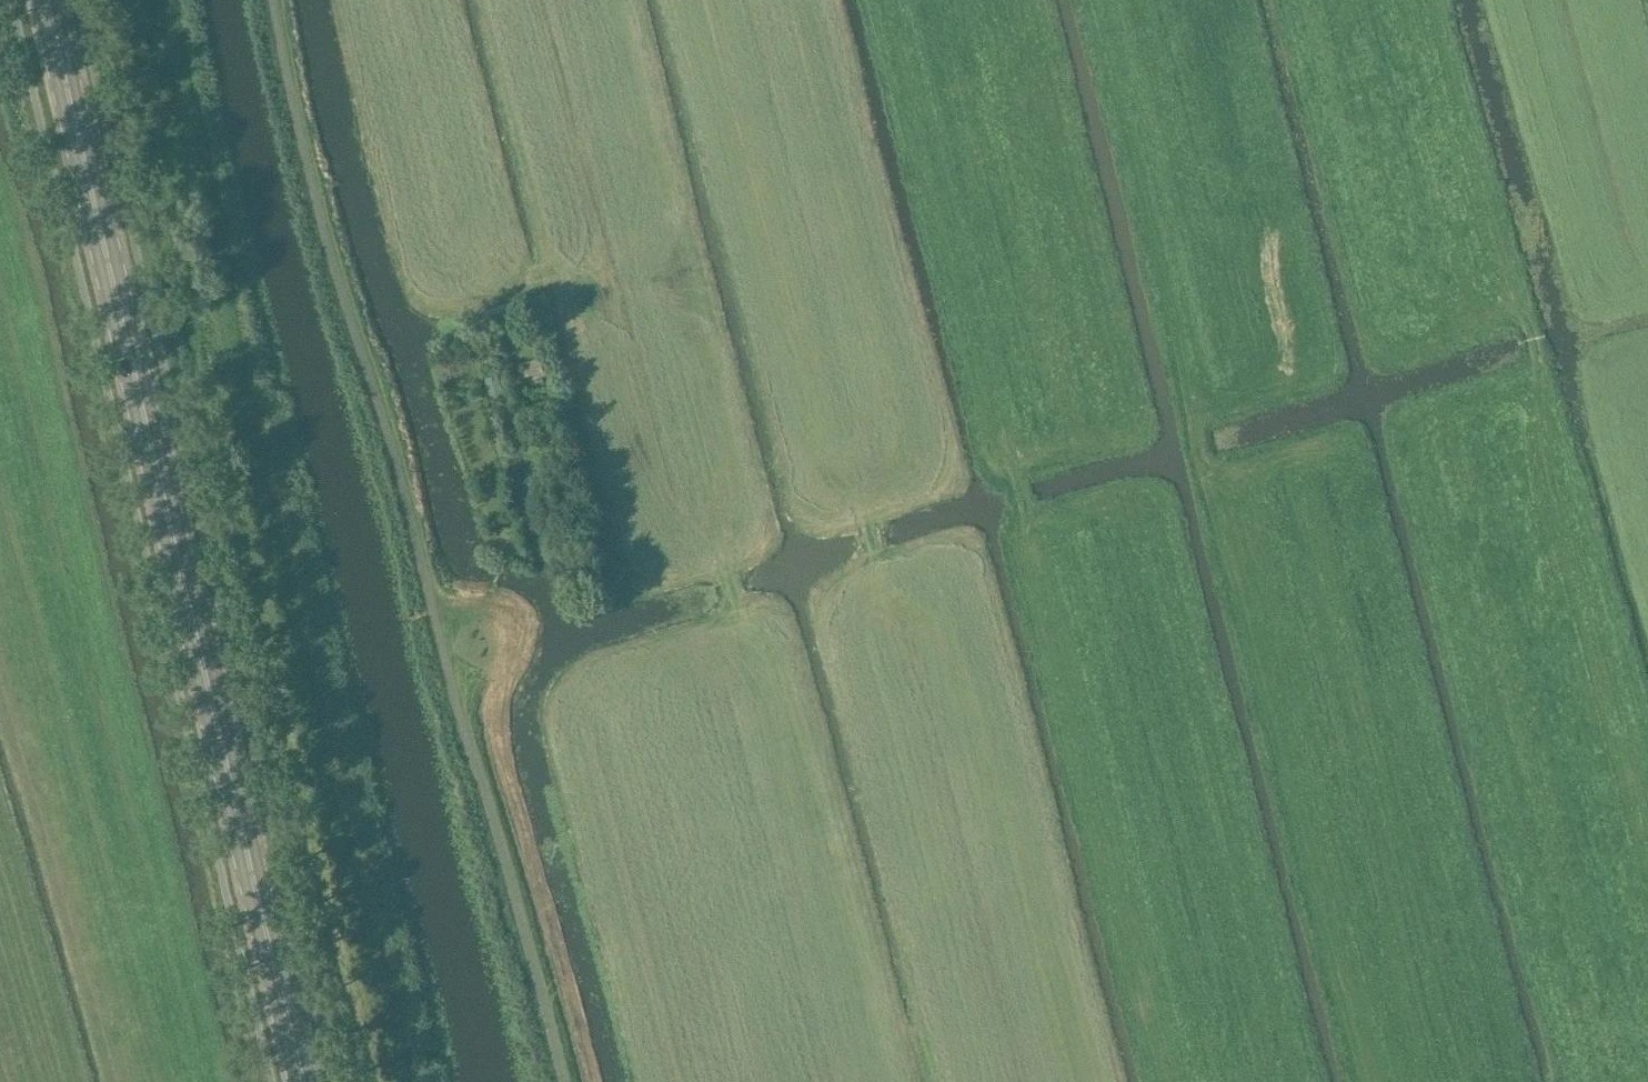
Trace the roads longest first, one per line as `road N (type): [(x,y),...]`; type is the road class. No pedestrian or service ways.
road 1 (primary): [(308,1081),(46,0)]

